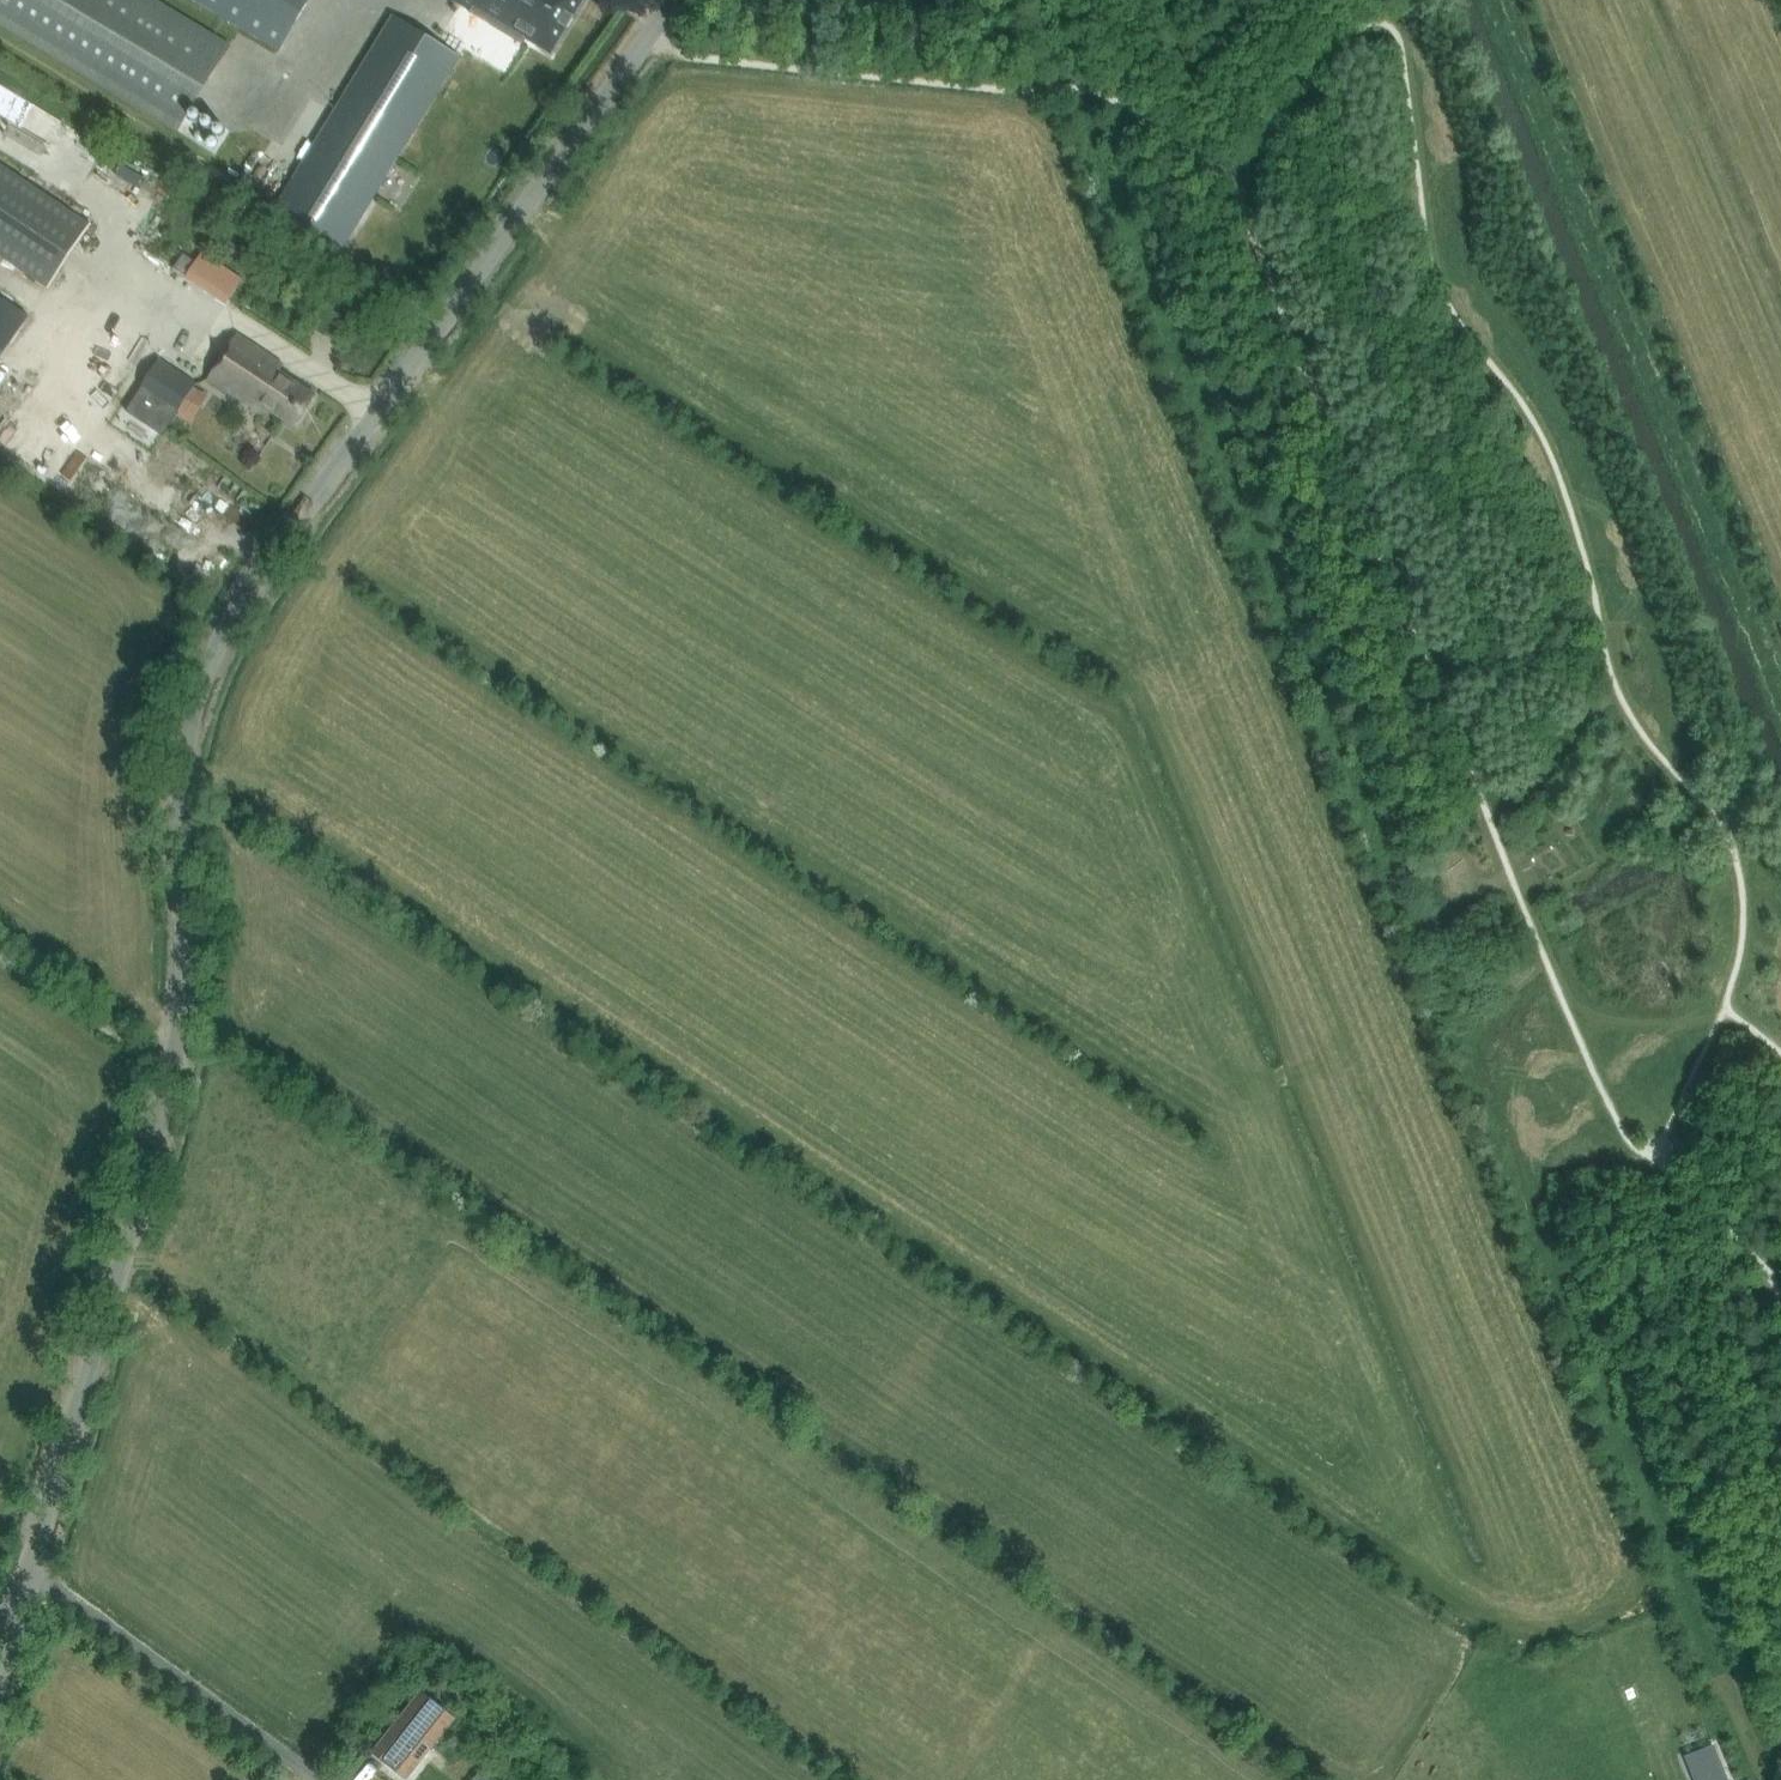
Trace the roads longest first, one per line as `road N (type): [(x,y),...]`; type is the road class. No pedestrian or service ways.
road 1 (tertiary): [(0,1670),(173,1076),(185,1001),(189,733),(201,680),(239,615),(678,0)]

